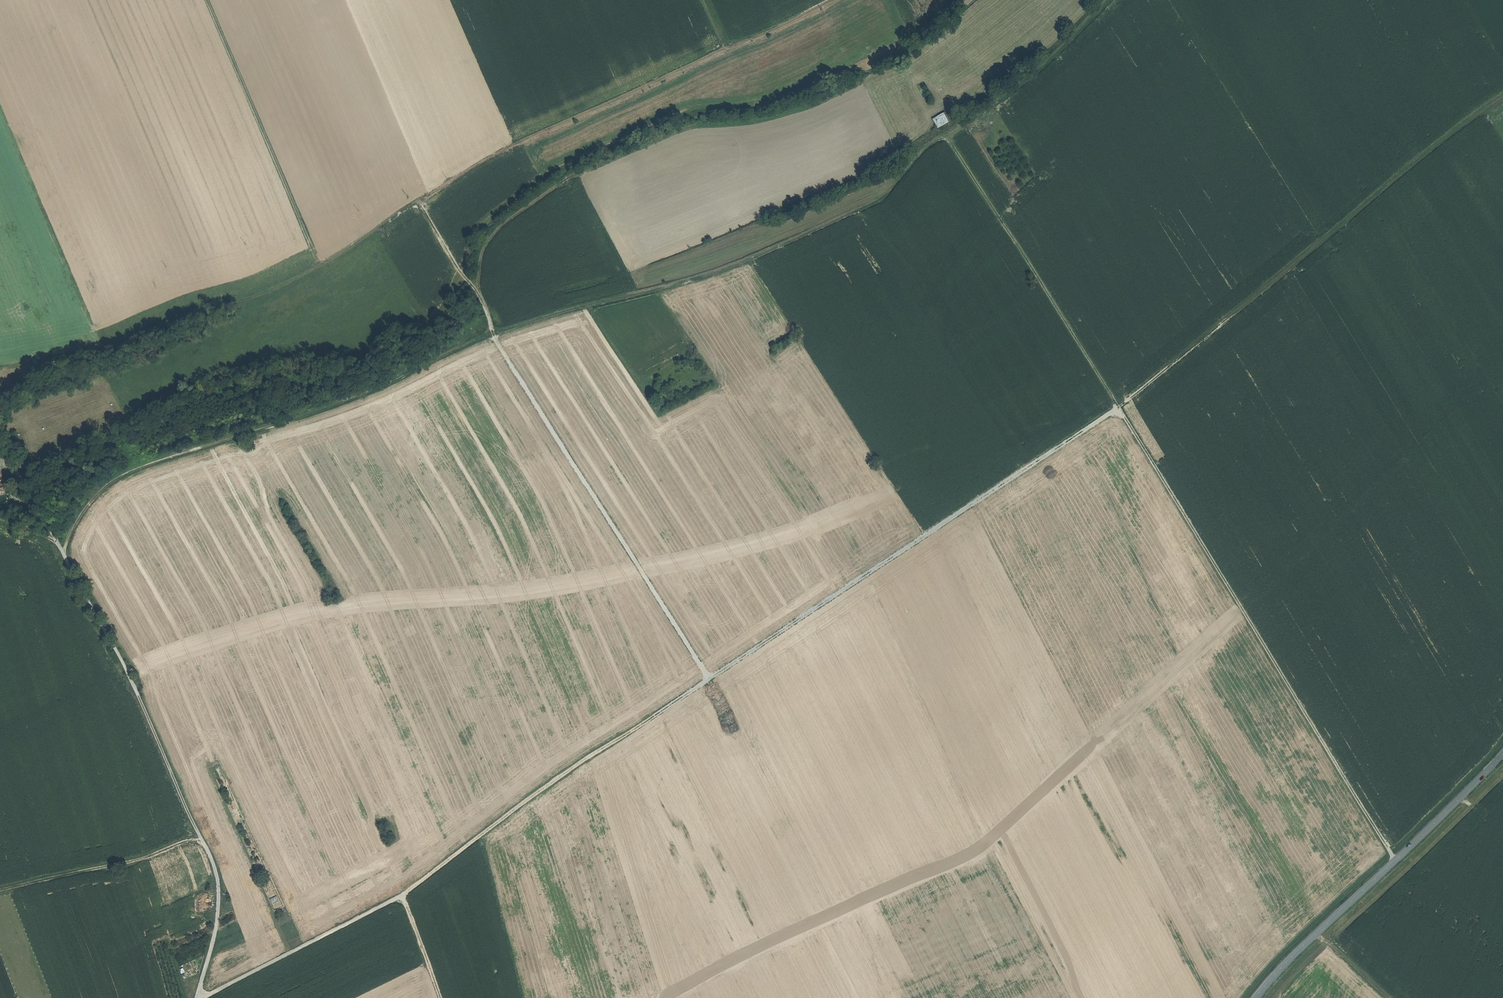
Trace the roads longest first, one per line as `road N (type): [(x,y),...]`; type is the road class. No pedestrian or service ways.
road 1 (track): [(1396,860),(1119,406),(944,137),(881,200),(758,255),(493,334),(709,679)]
road 2 (track): [(402,896),(587,759),(1119,406)]
road 3 (track): [(62,550),(115,478),(314,415),(493,334),(417,203),(513,144)]
road 4 (track): [(1502,98),(1119,406)]
road 5 (track): [(417,203),(321,266),(244,301),(98,351),(0,369)]
road 6 (track): [(835,0),(513,144)]
road 7 (tertiary): [(1255,997),(1502,754)]
road 8 (track): [(207,0),(321,266)]
road 9 (track): [(200,997),(402,896)]
road 10 (track): [(0,891),(203,842)]

